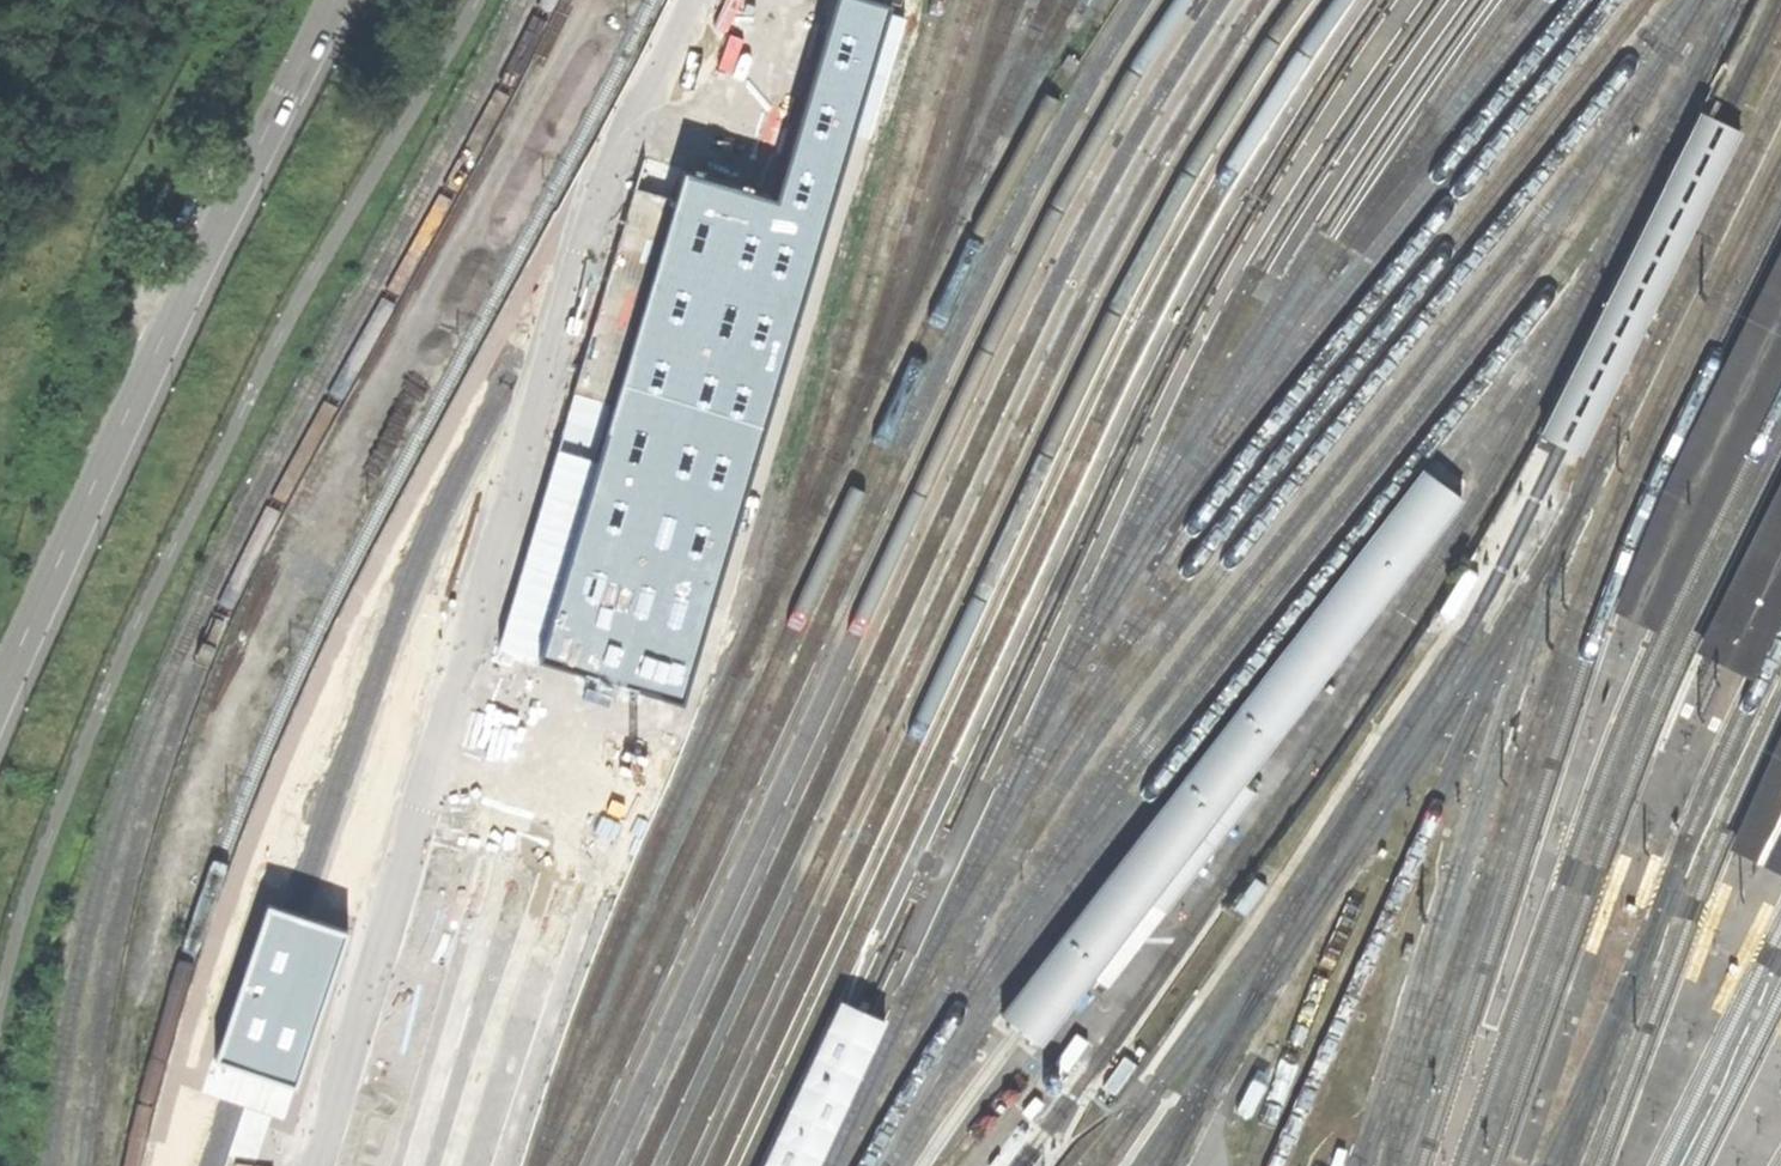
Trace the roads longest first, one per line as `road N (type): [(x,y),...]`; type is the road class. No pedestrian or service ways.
road 1 (tertiary): [(0,688),(91,485),(336,0)]

